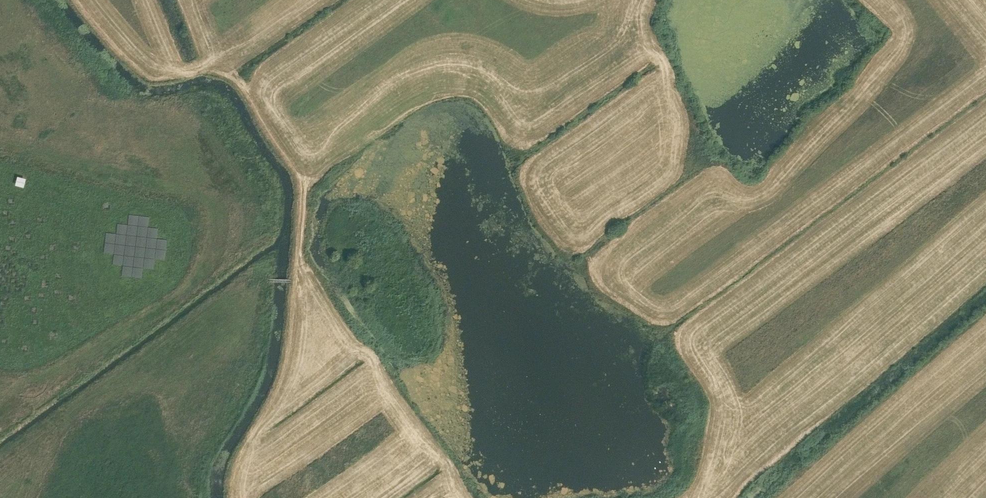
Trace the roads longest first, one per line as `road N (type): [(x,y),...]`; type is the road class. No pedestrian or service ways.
road 1 (track): [(0,168),(168,216)]

